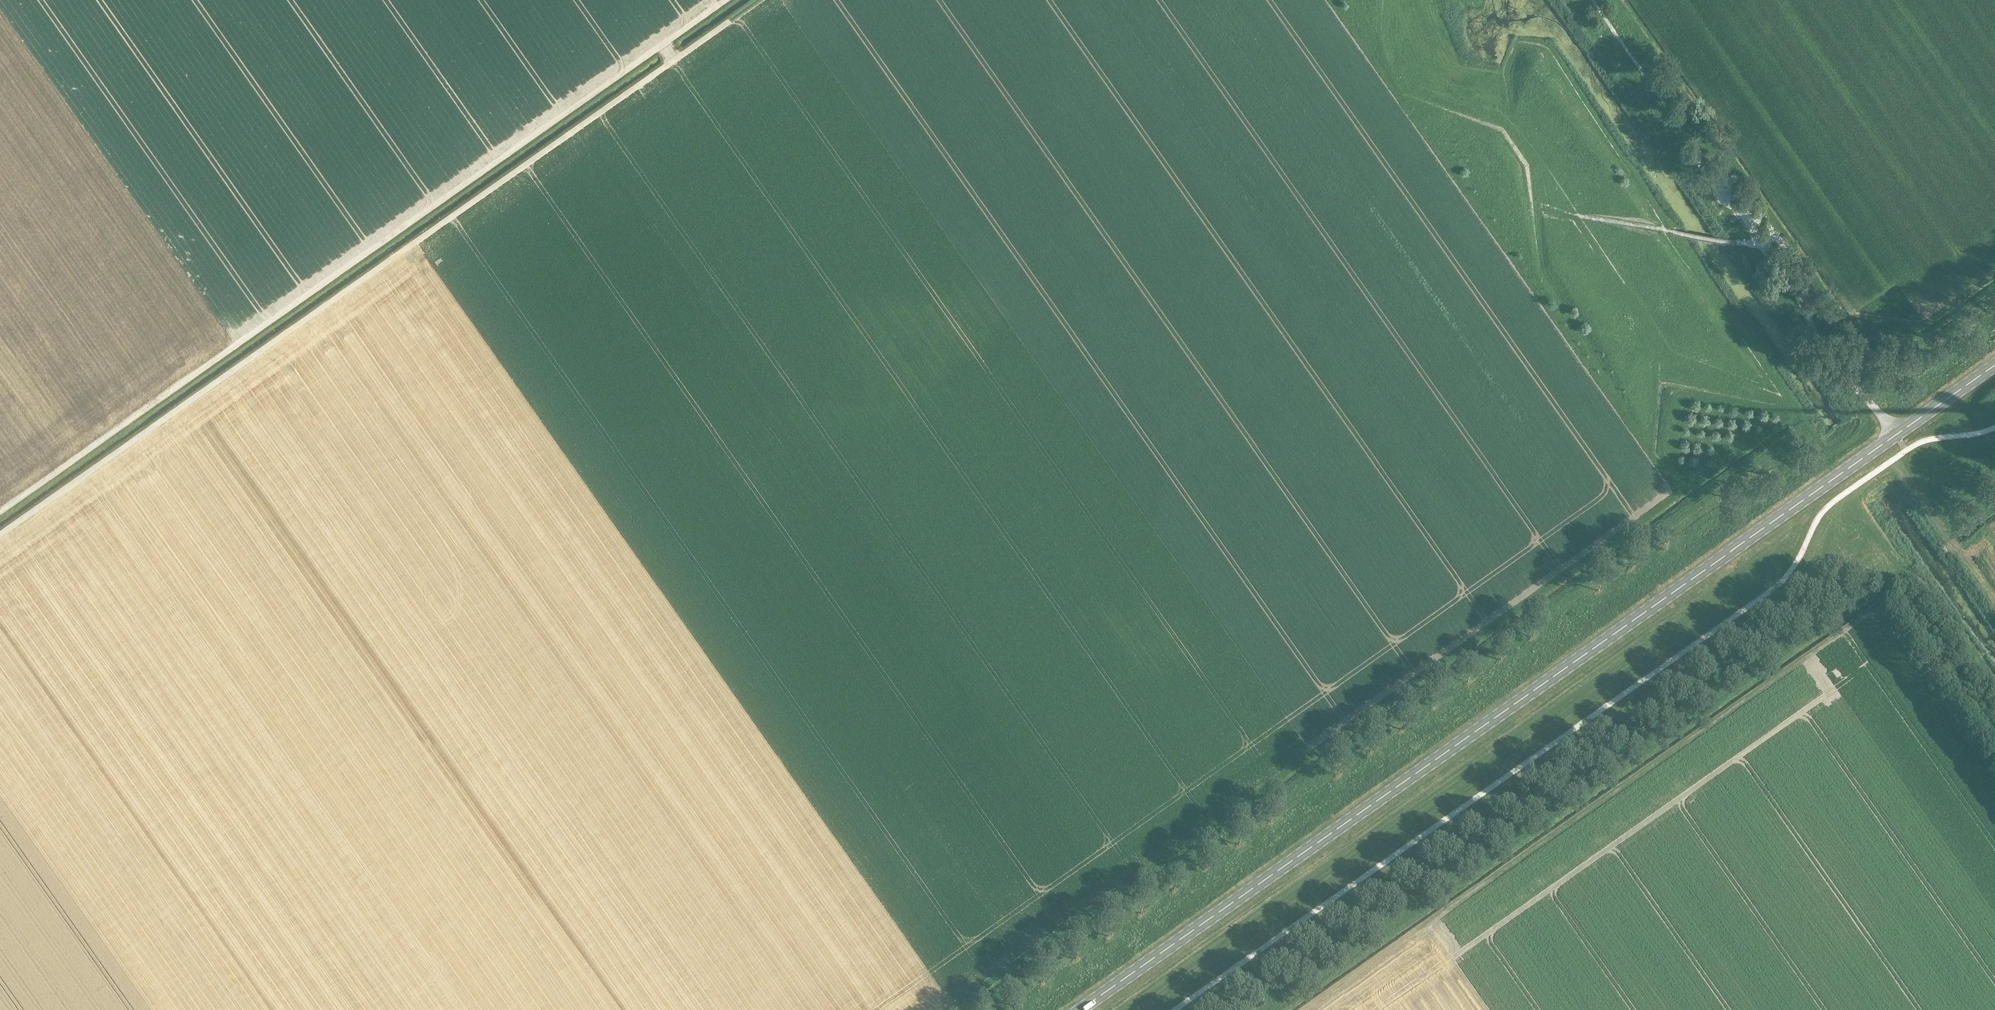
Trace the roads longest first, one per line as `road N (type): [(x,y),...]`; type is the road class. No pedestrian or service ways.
road 1 (secondary): [(1082,1009),(1994,367)]
road 2 (track): [(1994,607),(1891,460)]

